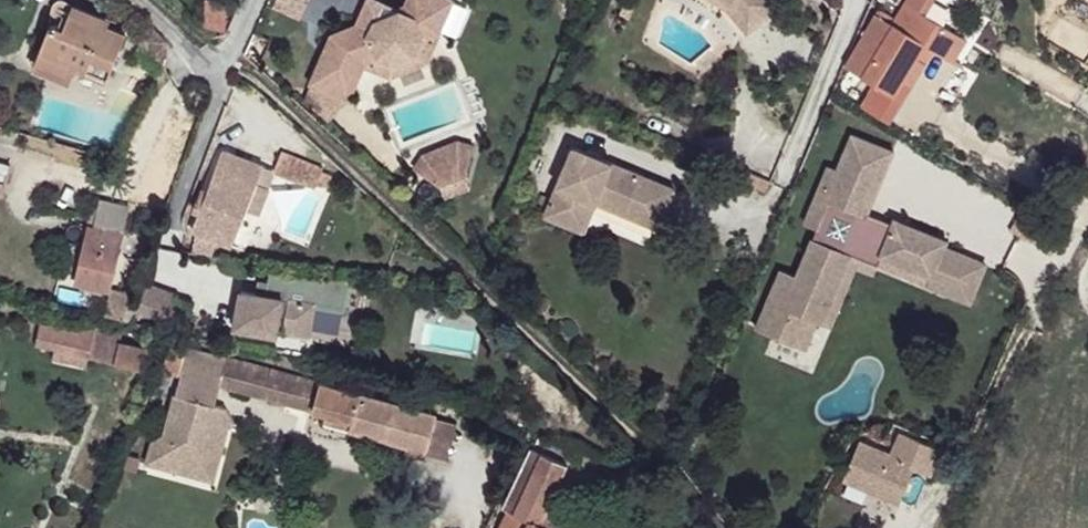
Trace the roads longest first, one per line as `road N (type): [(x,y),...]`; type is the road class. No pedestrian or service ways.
road 1 (track): [(959,473),(1087,198)]
road 2 (residential): [(171,241),(262,0)]
road 3 (track): [(790,176),(864,0)]

